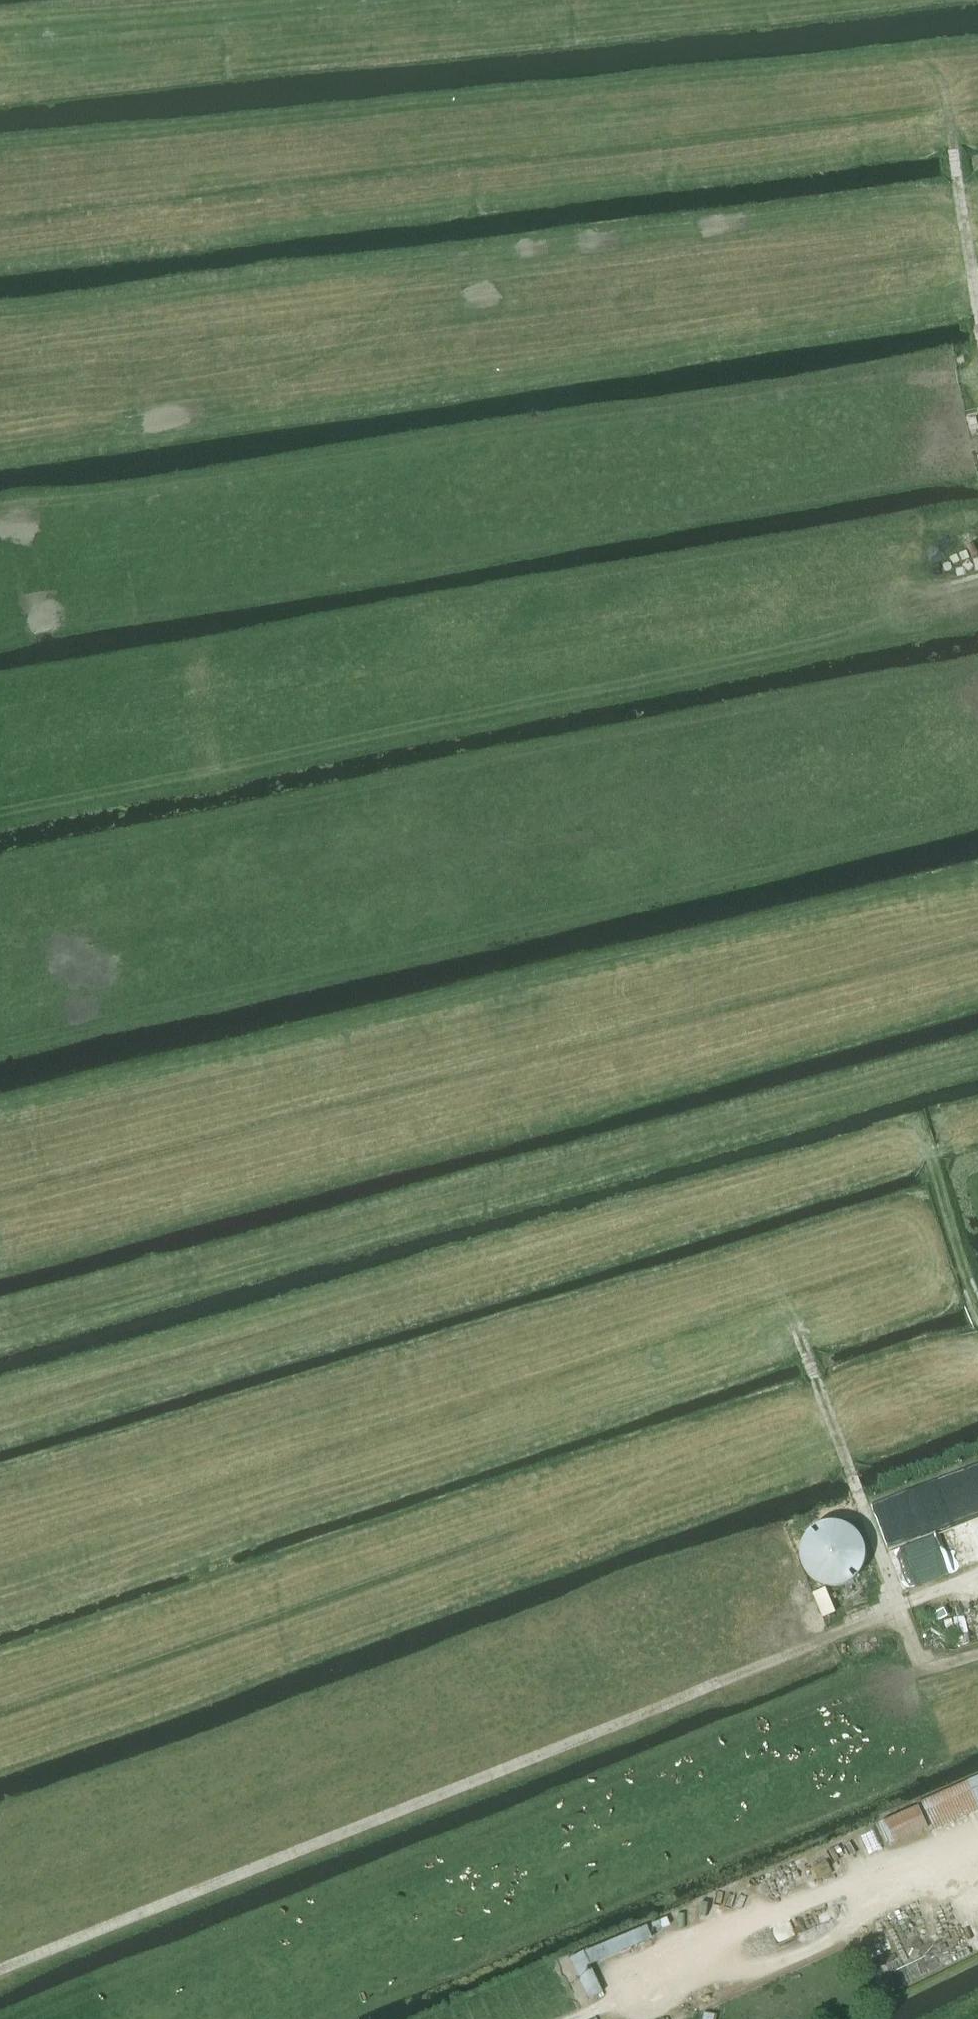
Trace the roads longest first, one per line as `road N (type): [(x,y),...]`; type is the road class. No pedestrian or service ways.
road 1 (track): [(977,1579),(0,1969)]

